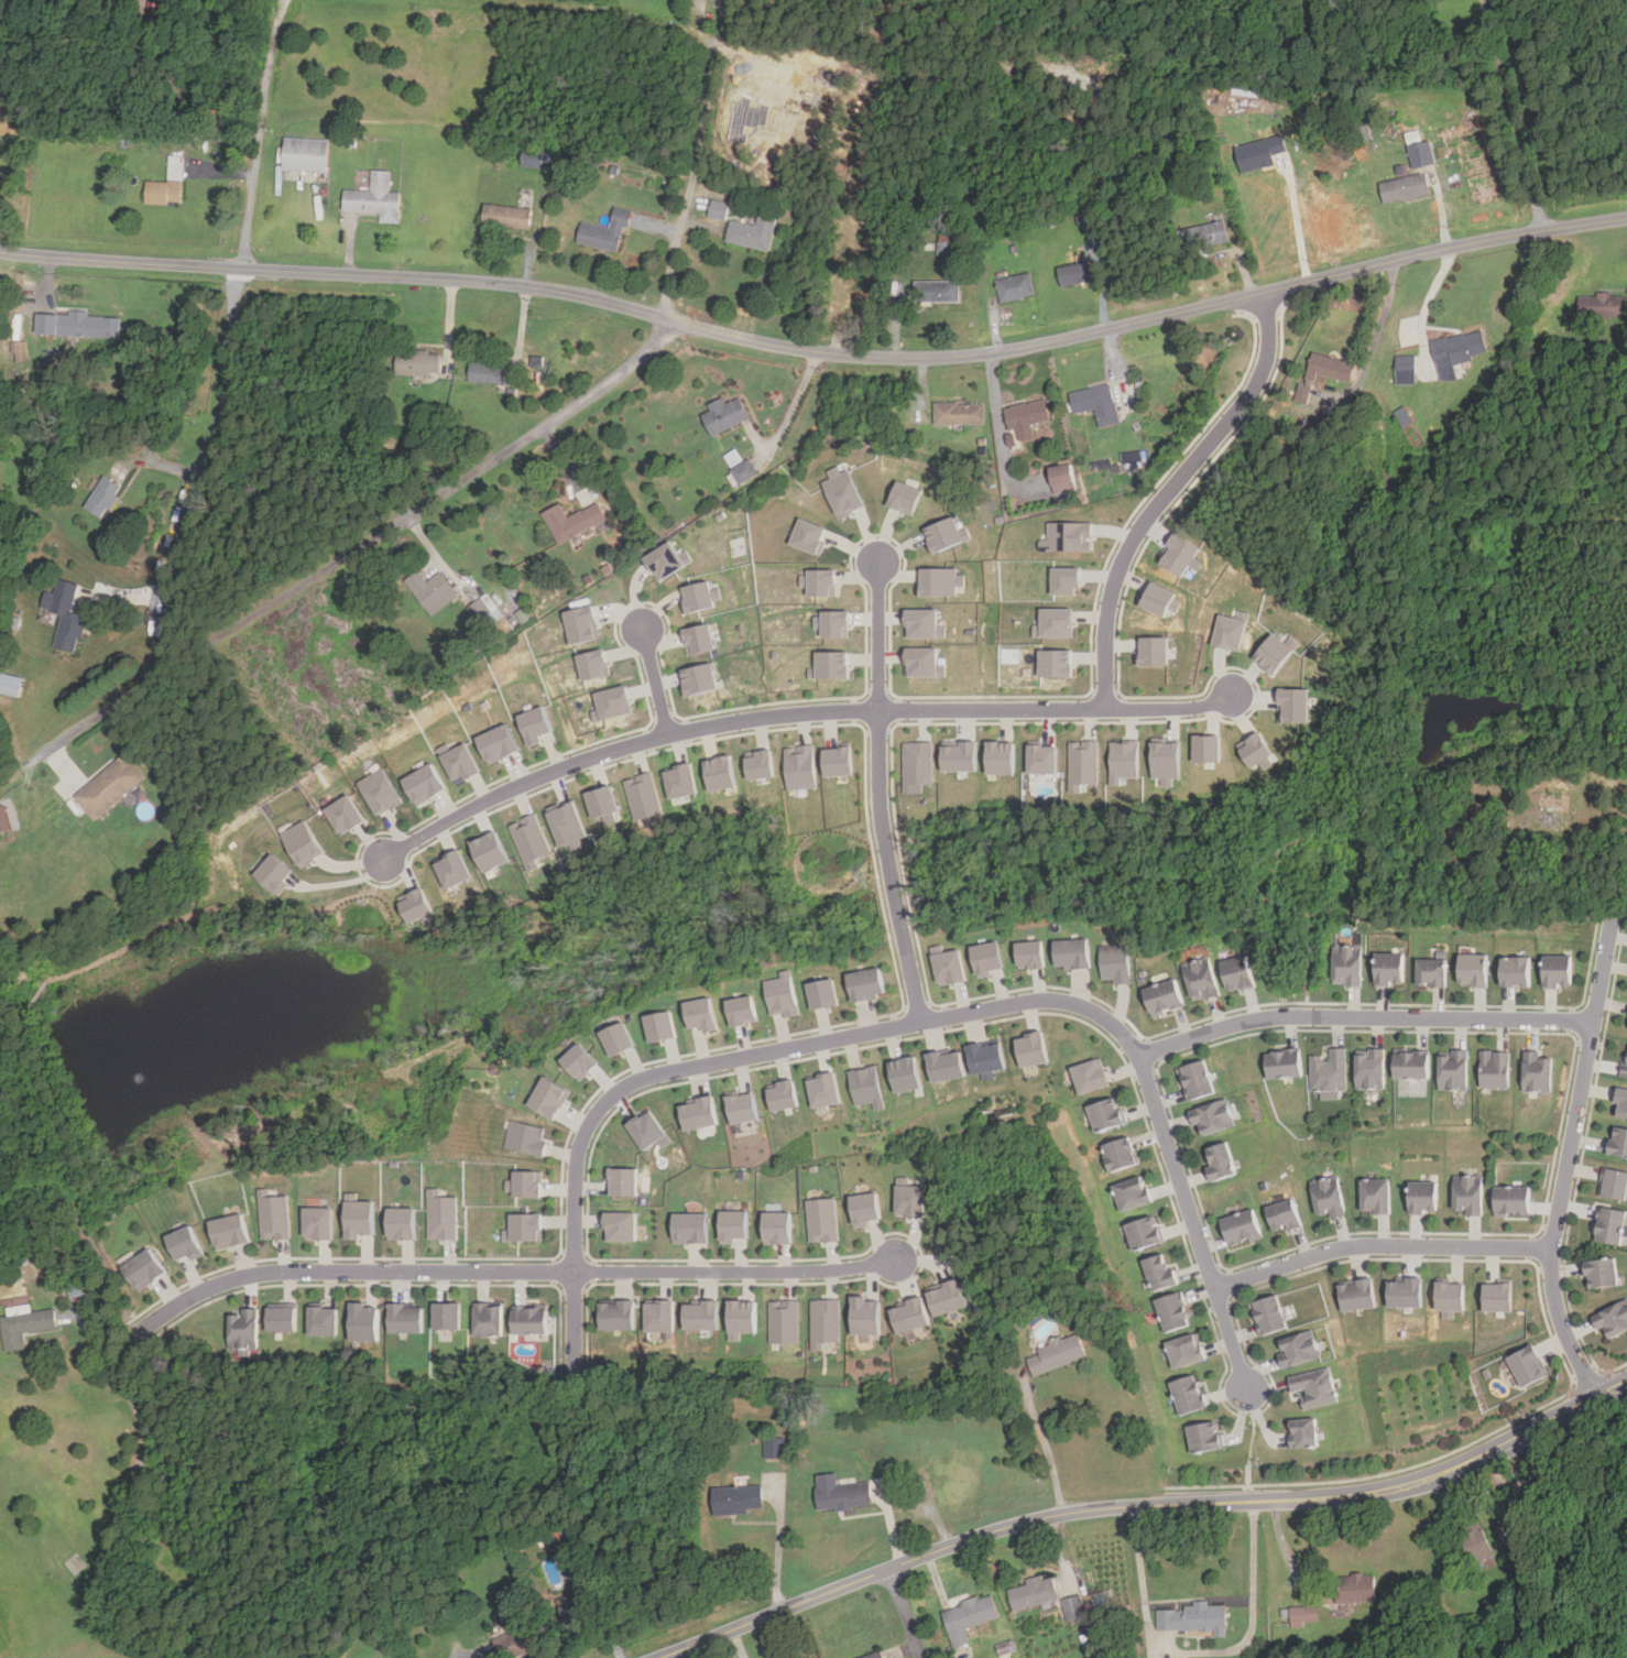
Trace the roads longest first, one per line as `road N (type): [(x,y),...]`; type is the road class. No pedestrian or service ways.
road 1 (residential): [(0,251),(538,288),(815,351),(957,357),(1046,343),(1461,244),(1626,216)]
road 2 (residential): [(576,1373),(576,1156),(594,1113),(631,1083),(1047,997),(1088,1007),(1120,1028),(1139,1055),(1246,1388)]
road 3 (residential): [(11,778),(526,440),(658,341),(709,106),(706,40)]
road 4 (residential): [(380,860),(483,801),(591,756),(734,720),(1201,706),(1235,696)]
road 5 (residential): [(139,1332),(205,1289),(276,1272),(832,1270),(896,1261)]
road 6 (residential): [(287,0),(212,437),(155,609),(162,674)]
road 7 (tertiary): [(662,1657),(1030,1521),(1118,1507),(1254,1502)]
road 8 (residential): [(1612,917),(1551,1252),(1555,1300),(1596,1398)]
road 9 (residential): [(1104,709),(1111,590),(1132,539),(1255,399),(1265,371),(1262,293)]
road 10 (residential): [(1139,1055),(1303,1016),(1591,1022)]
road 11 (residential): [(877,559),(880,797),(908,964)]
road 12 (tertiary): [(1254,1502),(1367,1495),(1428,1482),(1626,1383)]
road 13 (residential): [(1214,1288),(1346,1247),(1551,1252)]
road 14 (residential): [(1530,70),(1539,232)]

